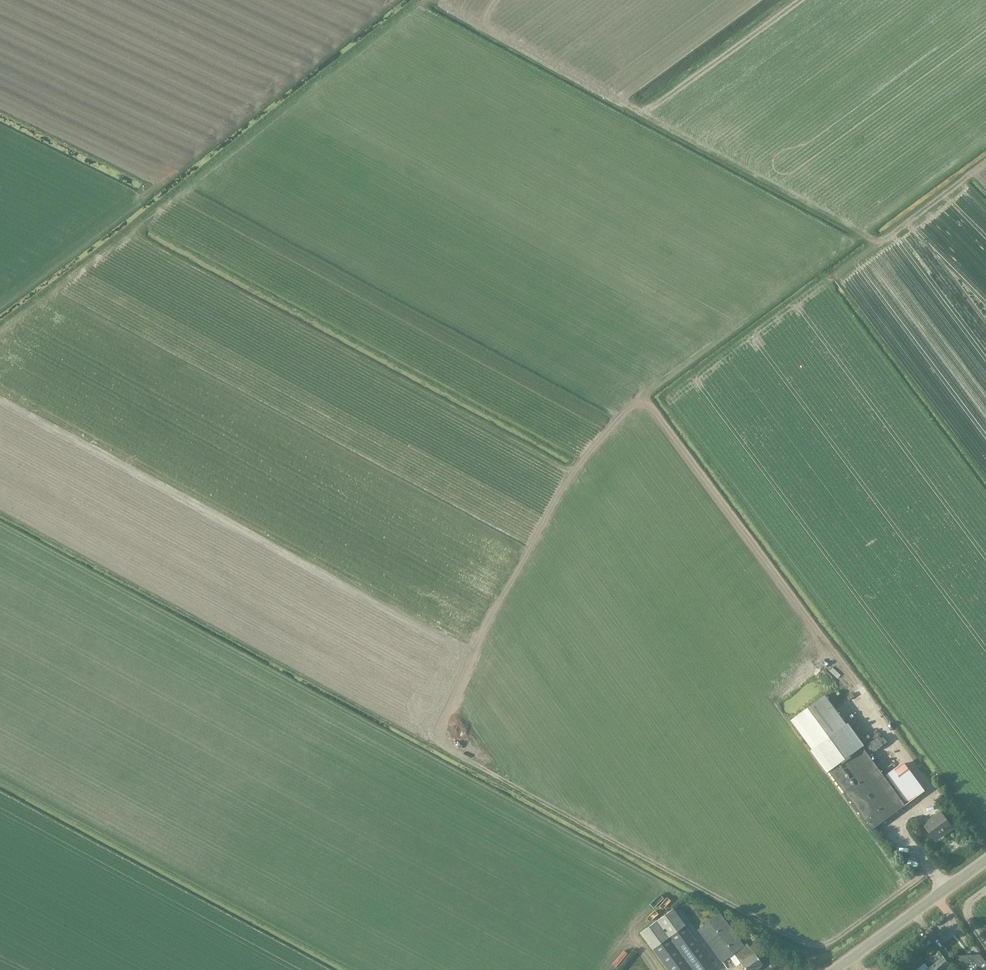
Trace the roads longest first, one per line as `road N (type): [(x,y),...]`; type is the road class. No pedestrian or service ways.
road 1 (track): [(0,128),(136,195),(0,303)]
road 2 (unclassified): [(837,969),(985,861)]

